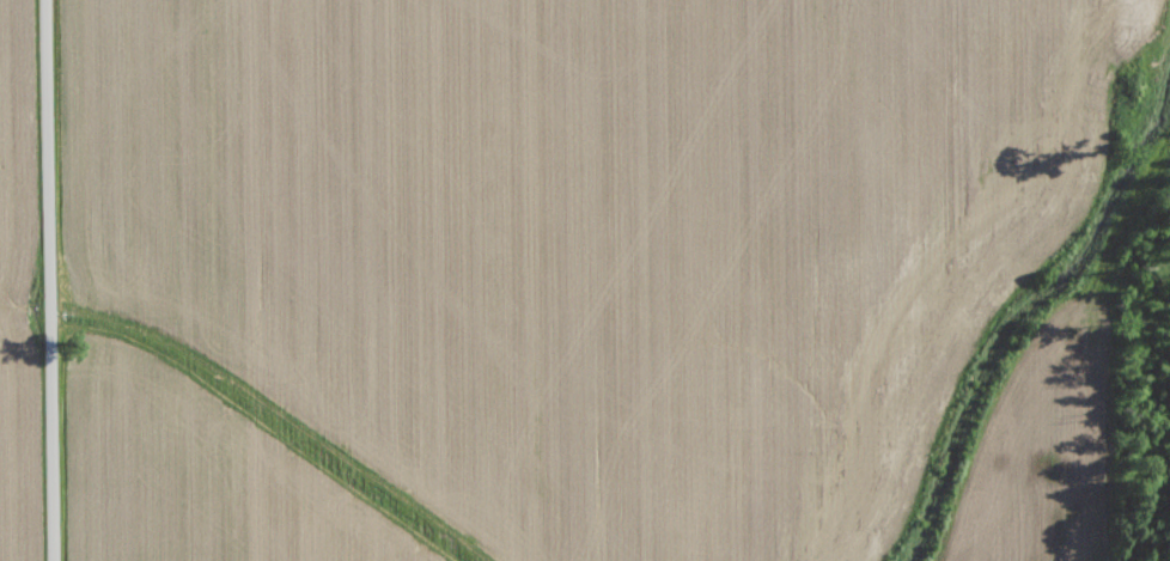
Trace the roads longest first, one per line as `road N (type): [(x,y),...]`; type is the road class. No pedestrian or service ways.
road 1 (residential): [(47,560),(45,0)]

